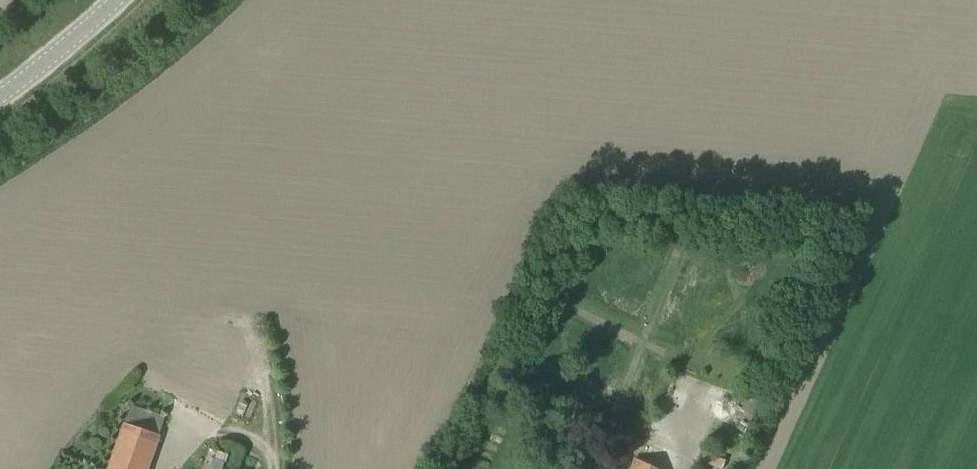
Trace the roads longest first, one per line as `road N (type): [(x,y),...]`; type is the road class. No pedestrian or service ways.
road 1 (unclassified): [(0,94),(114,0)]

